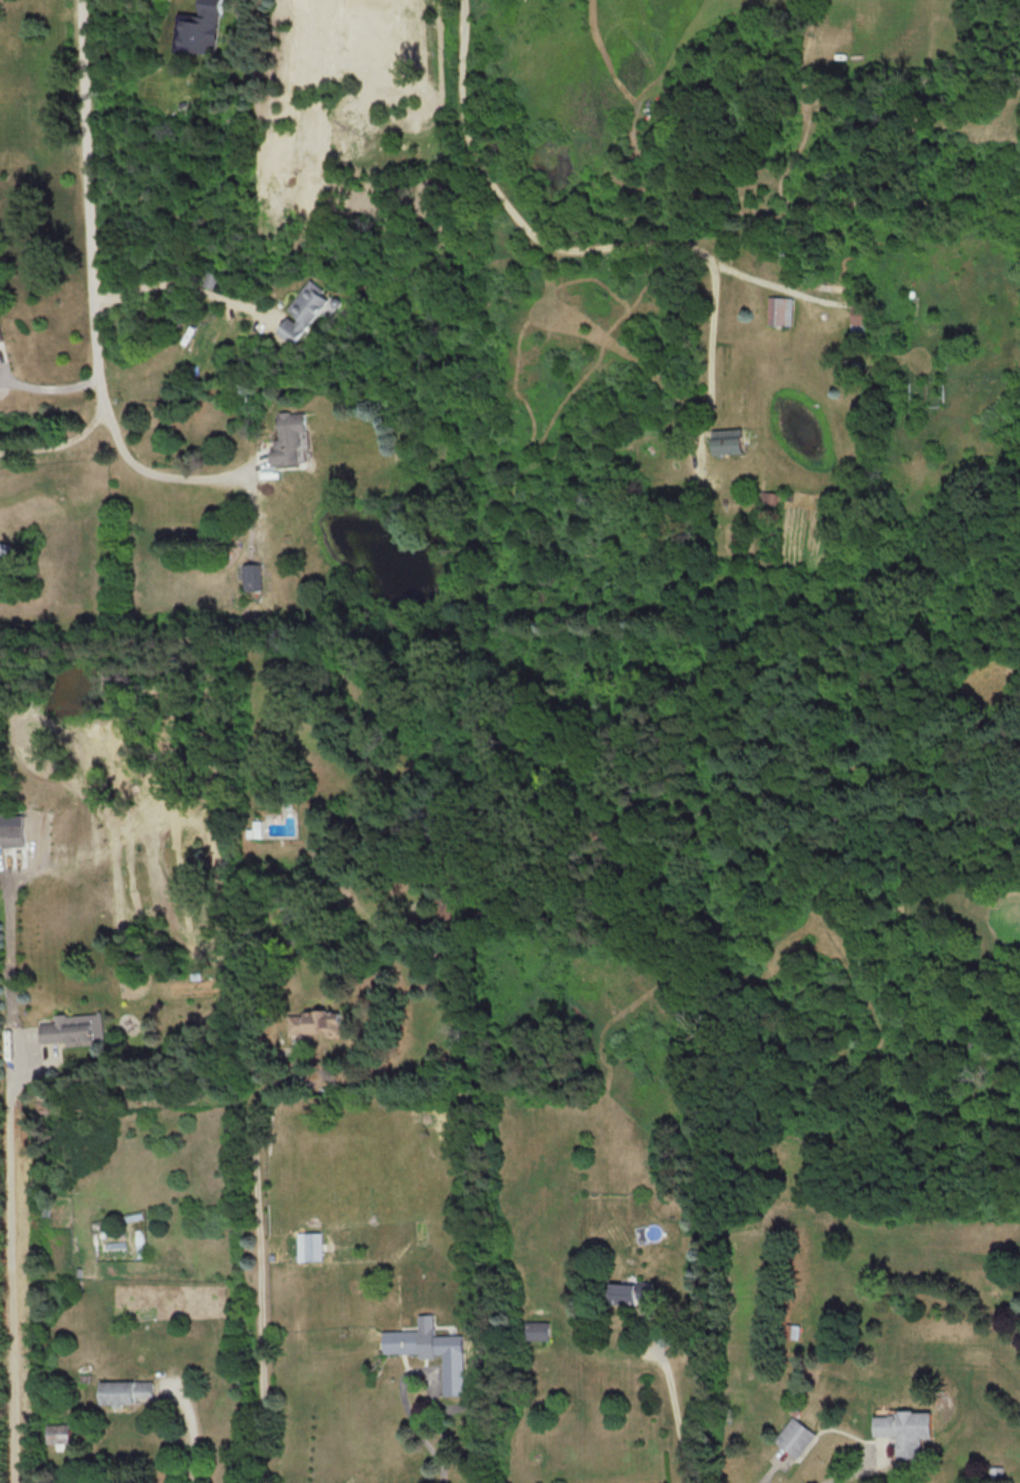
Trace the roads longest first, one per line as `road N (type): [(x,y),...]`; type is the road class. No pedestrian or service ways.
road 1 (residential): [(88,0),(87,298),(100,416),(133,466),(159,476),(248,480),(263,504),(255,537)]
road 2 (residential): [(459,0),(456,66),(468,139),(525,234),(554,249),(680,244),(793,291),(831,317)]

